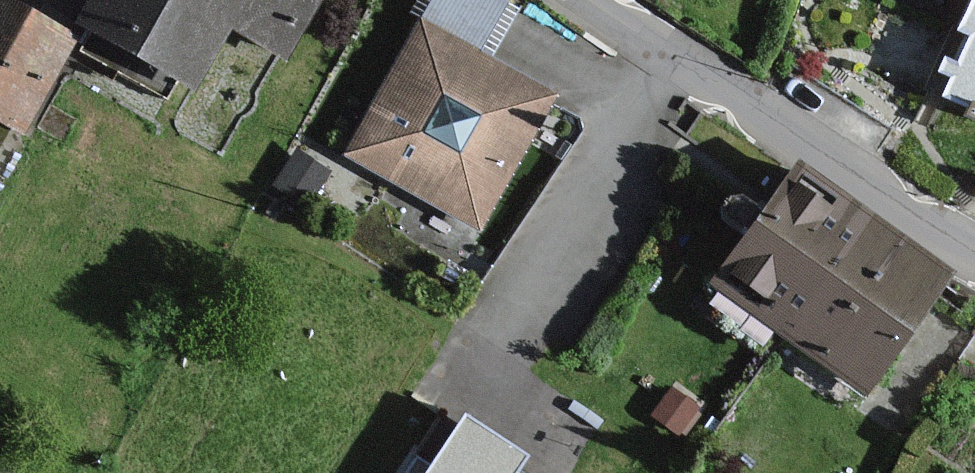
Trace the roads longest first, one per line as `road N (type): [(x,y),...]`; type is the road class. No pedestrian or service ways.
road 1 (residential): [(974,254),(585,0)]

